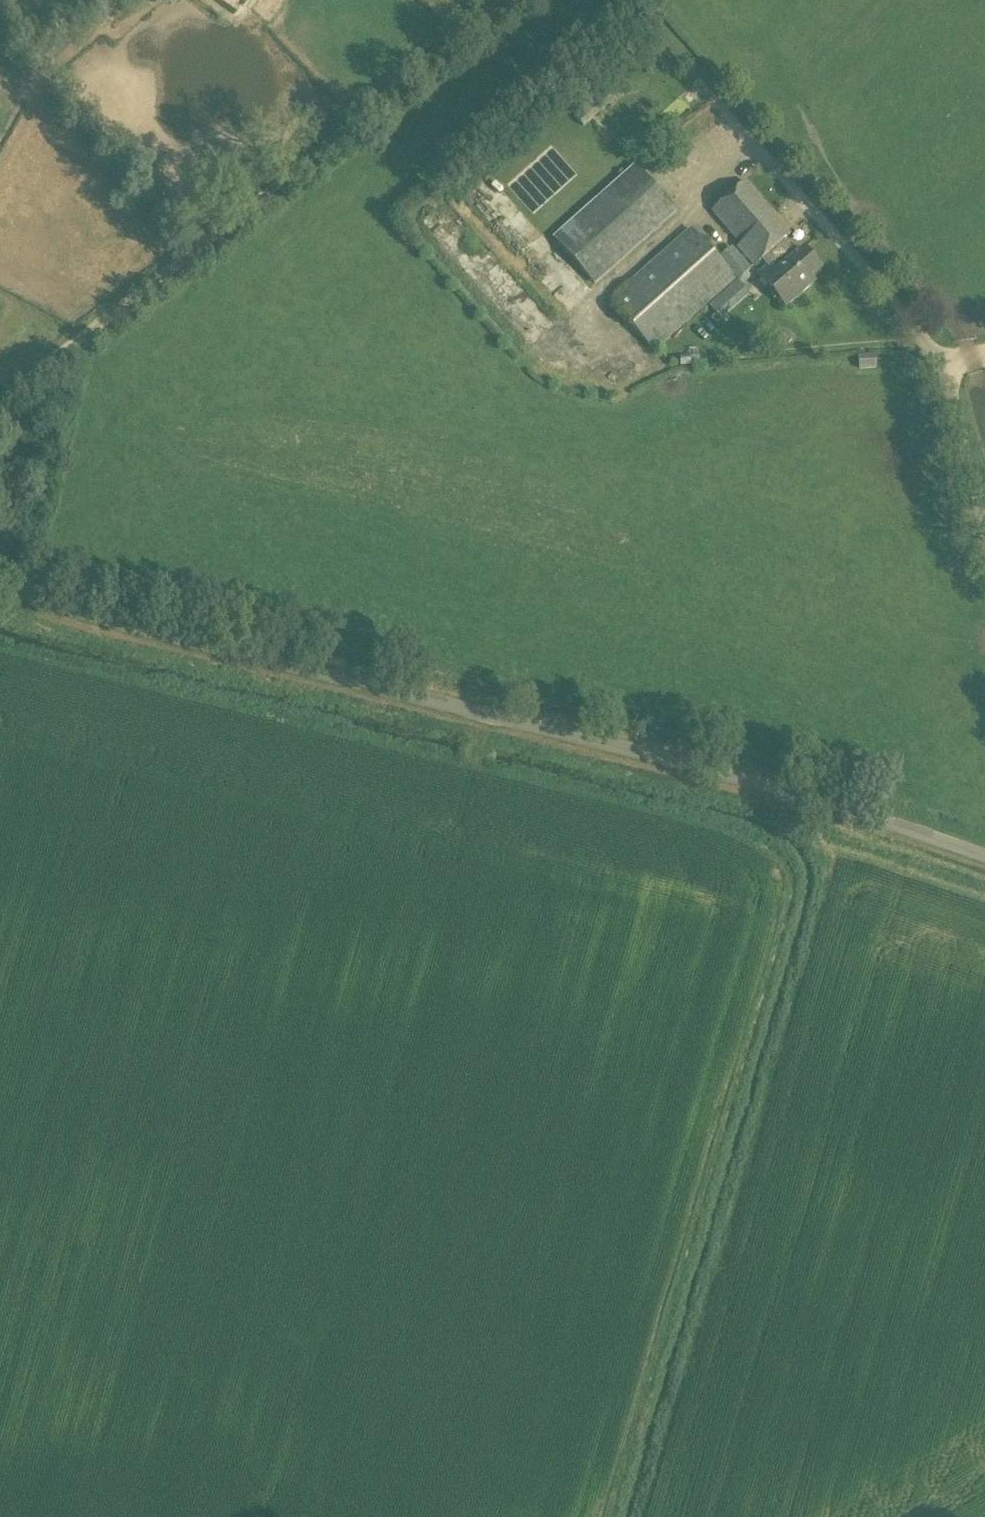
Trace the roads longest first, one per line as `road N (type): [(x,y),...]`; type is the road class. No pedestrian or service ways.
road 1 (unclassified): [(984,852),(769,785),(0,593)]
road 2 (unclassified): [(0,403),(528,0)]
road 3 (unclassified): [(984,521),(942,362),(707,94)]

